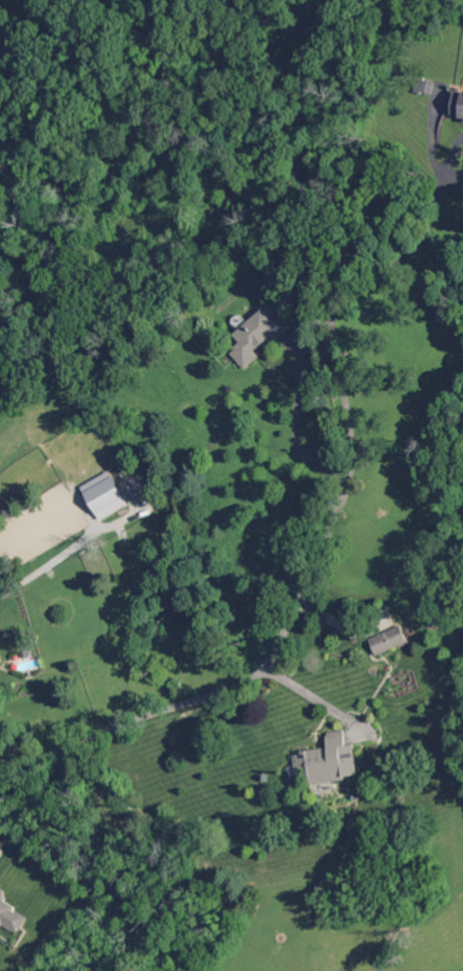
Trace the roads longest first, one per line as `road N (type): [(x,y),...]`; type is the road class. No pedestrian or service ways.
road 1 (residential): [(0,770),(267,670),(352,475),(335,298),(423,241)]

